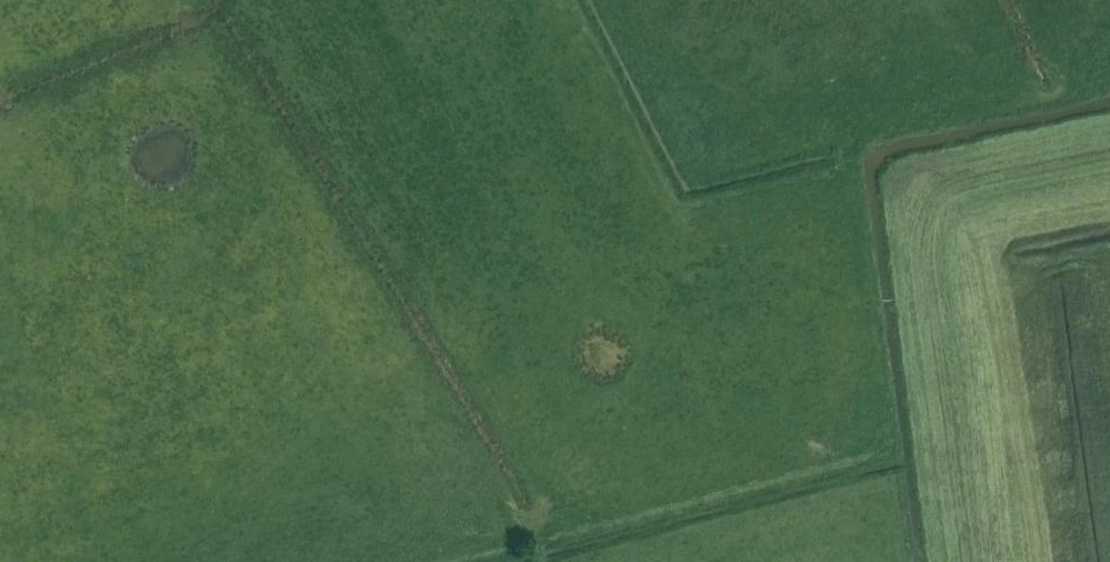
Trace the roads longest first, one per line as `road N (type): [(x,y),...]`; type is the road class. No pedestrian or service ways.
road 1 (track): [(1109,182),(1008,208),(978,229),(1023,561)]

